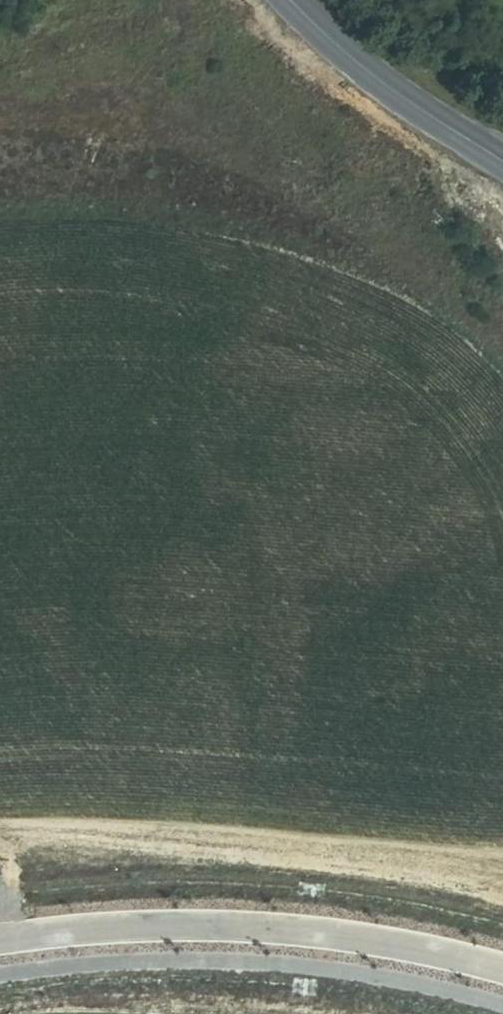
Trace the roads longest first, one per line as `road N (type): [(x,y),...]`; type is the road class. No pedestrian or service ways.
road 1 (unclassified): [(0,937),(217,923),(350,936),(502,968)]
road 2 (tertiary): [(288,0),(349,62),(502,163)]

